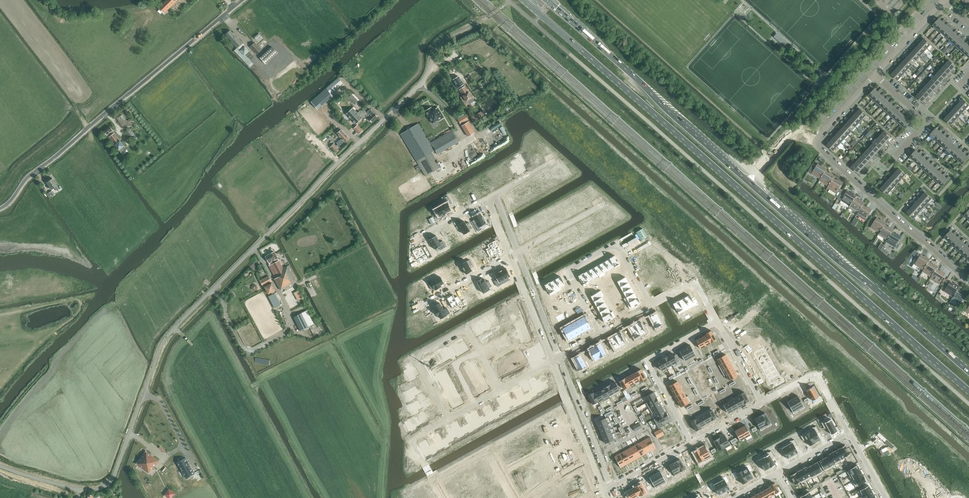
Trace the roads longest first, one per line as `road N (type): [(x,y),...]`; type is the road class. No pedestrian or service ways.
road 1 (unclassified): [(485,18),(440,45),(420,85),(170,334),(108,485),(76,488),(0,466)]
road 2 (primary): [(530,4),(968,391)]
road 3 (primary): [(968,371),(547,0)]
road 4 (unclassified): [(0,209),(244,0)]
road 5 (residential): [(968,282),(817,145),(877,74)]
road 6 (residential): [(718,324),(646,360),(693,441)]
road 7 (residential): [(453,419),(415,357),(465,328)]
road 8 (residential): [(849,436),(815,377),(761,402)]

